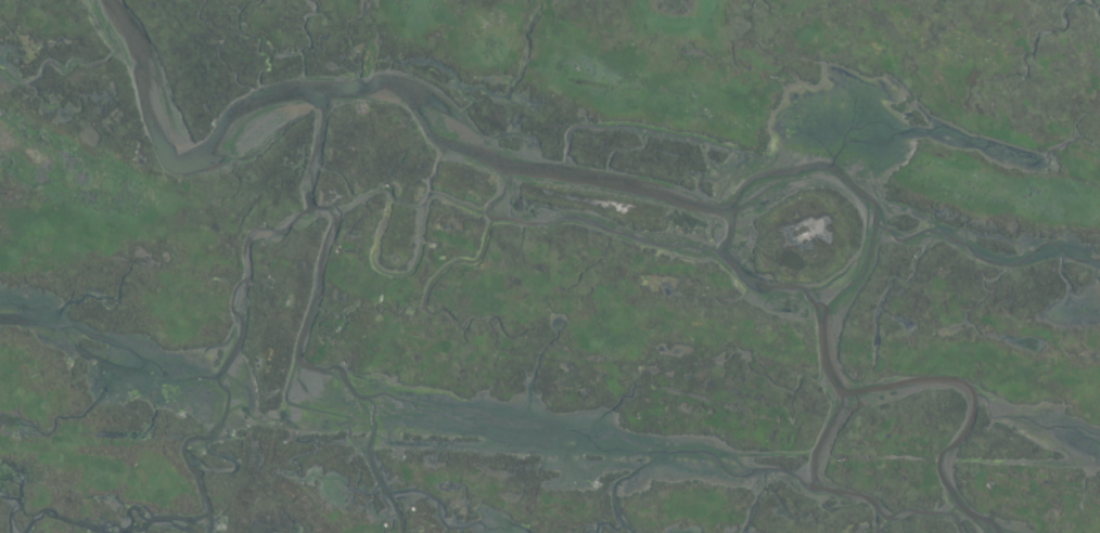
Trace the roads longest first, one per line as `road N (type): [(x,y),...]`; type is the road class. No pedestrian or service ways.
road 1 (residential): [(232,532),(315,208),(341,172),(370,159),(405,159),(749,231)]

